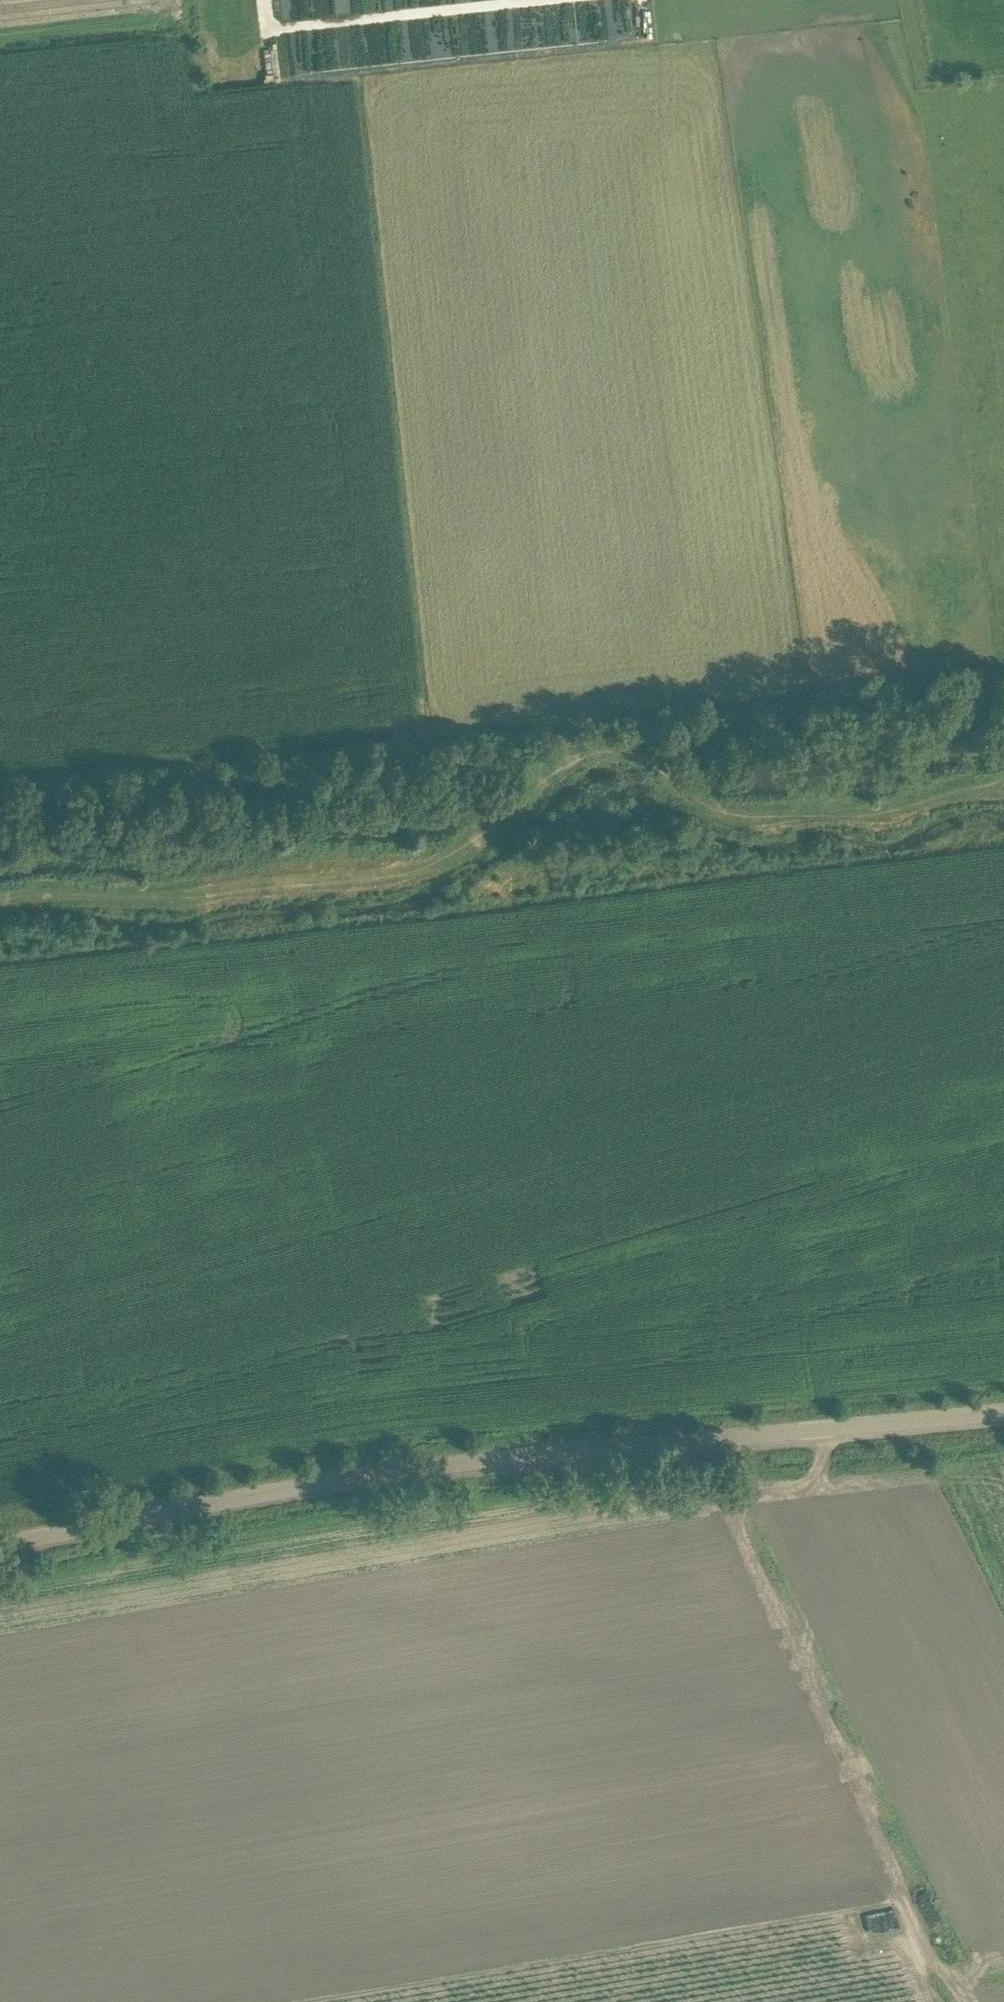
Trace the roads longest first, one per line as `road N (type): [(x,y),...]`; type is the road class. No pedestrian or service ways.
road 1 (track): [(1003,778),(888,818),(823,814),(768,825),(701,801),(636,751),(603,751),(572,755),(484,837),(423,867),(148,900),(0,901)]
road 2 (unclassified): [(0,1546),(482,1463),(1003,1415)]
road 3 (track): [(964,2001),(932,1955),(732,1515),(740,1439)]

